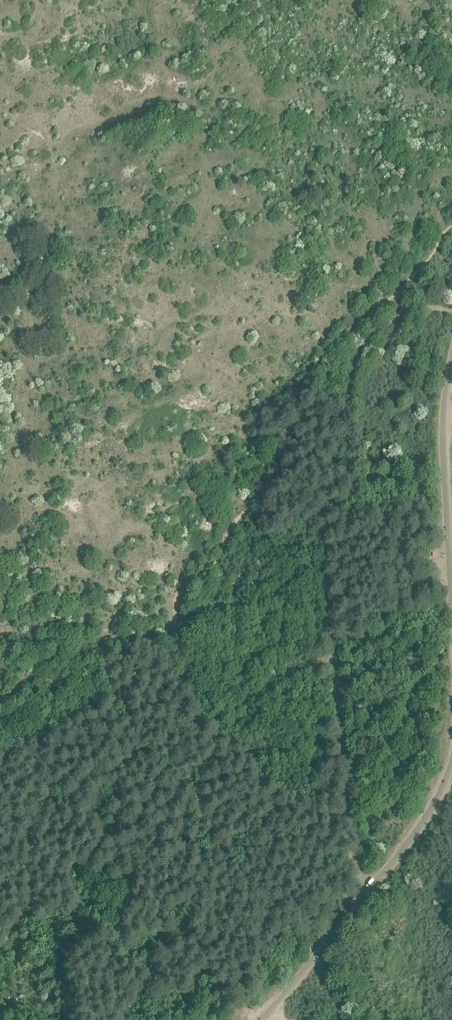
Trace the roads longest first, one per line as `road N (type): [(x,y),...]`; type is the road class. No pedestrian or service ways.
road 1 (track): [(451,309),(404,306),(361,354),(320,495),(330,656)]

